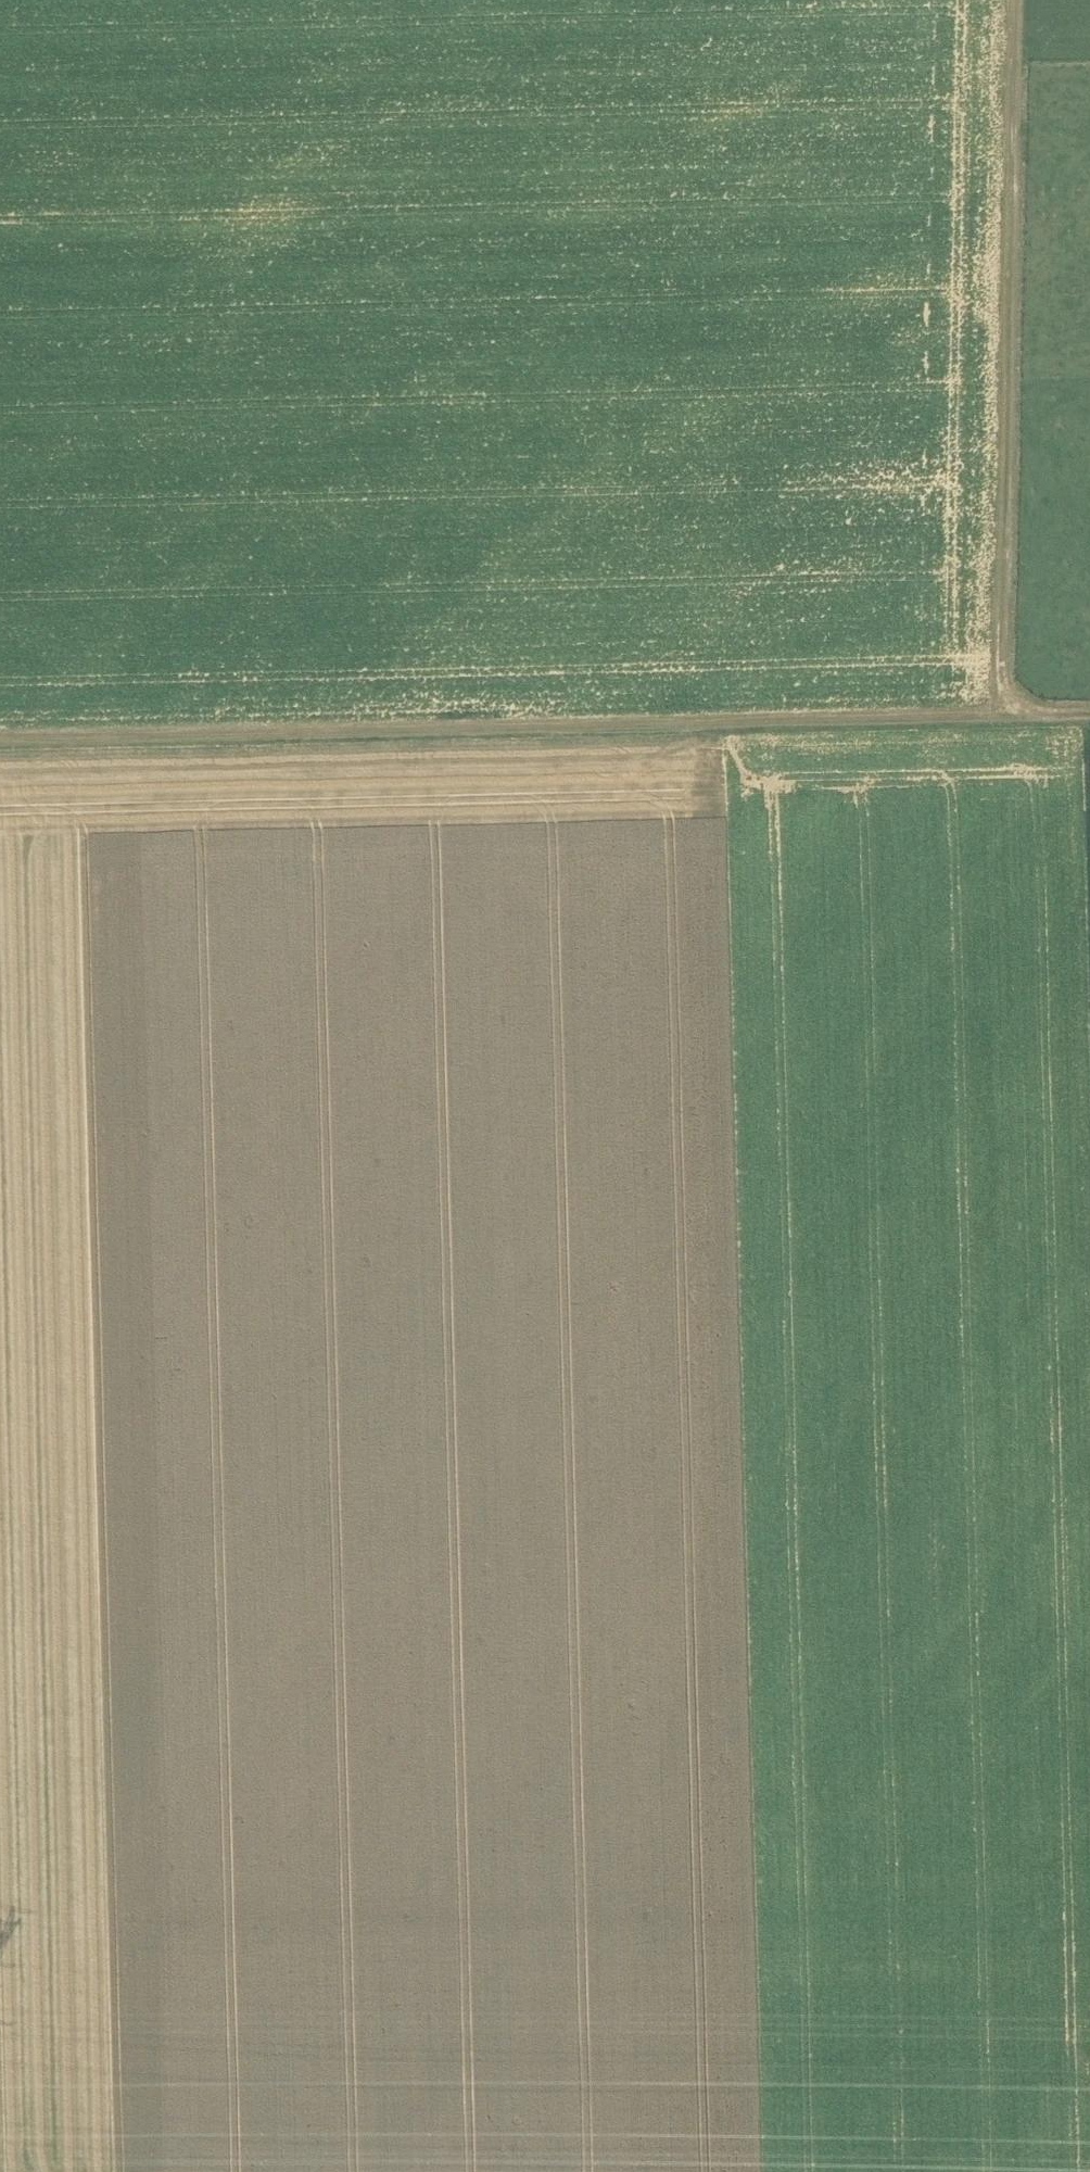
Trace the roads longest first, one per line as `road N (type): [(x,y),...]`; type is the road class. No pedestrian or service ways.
road 1 (track): [(1089,704),(1005,706),(1020,0)]

